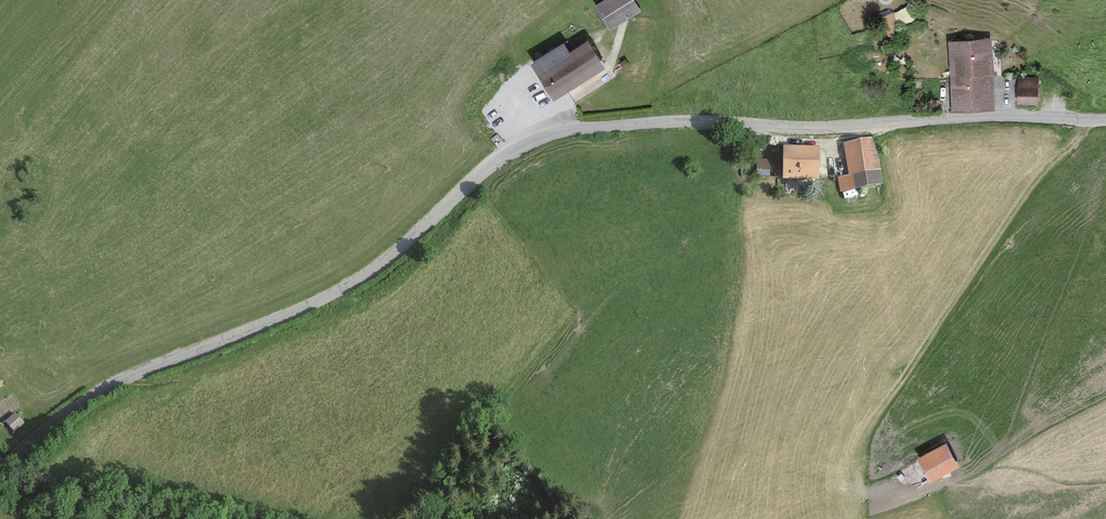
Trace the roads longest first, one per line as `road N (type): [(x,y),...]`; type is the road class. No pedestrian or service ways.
road 1 (unclassified): [(0,457),(142,371),(353,283),(499,159),(568,129),(691,119),(832,127),(995,116),(1105,118)]
road 2 (track): [(196,518),(0,488)]

